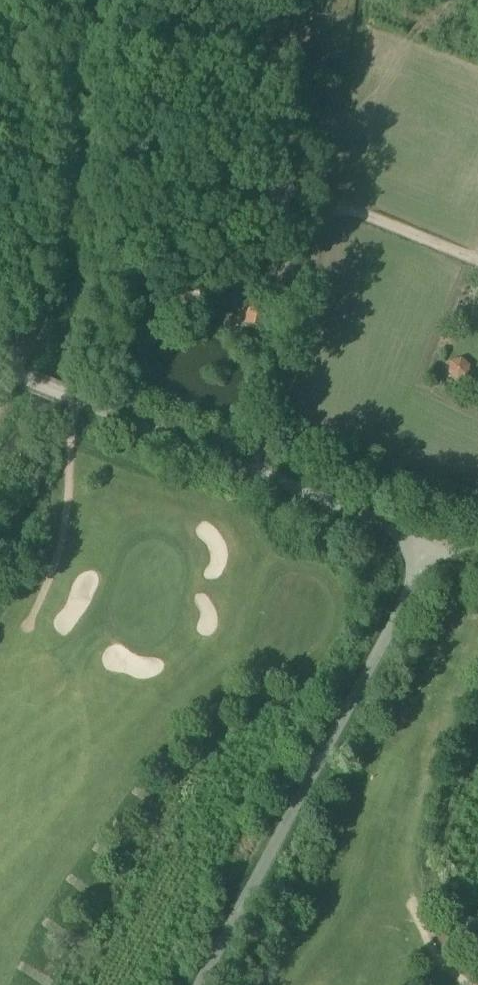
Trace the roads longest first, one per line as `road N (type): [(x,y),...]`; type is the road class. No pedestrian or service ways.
road 1 (unclassified): [(202,984),(410,598),(423,545)]
road 2 (unclassified): [(423,545),(0,370)]
road 3 (track): [(258,476),(299,342),(313,235),(327,207),(343,205),(477,259)]

